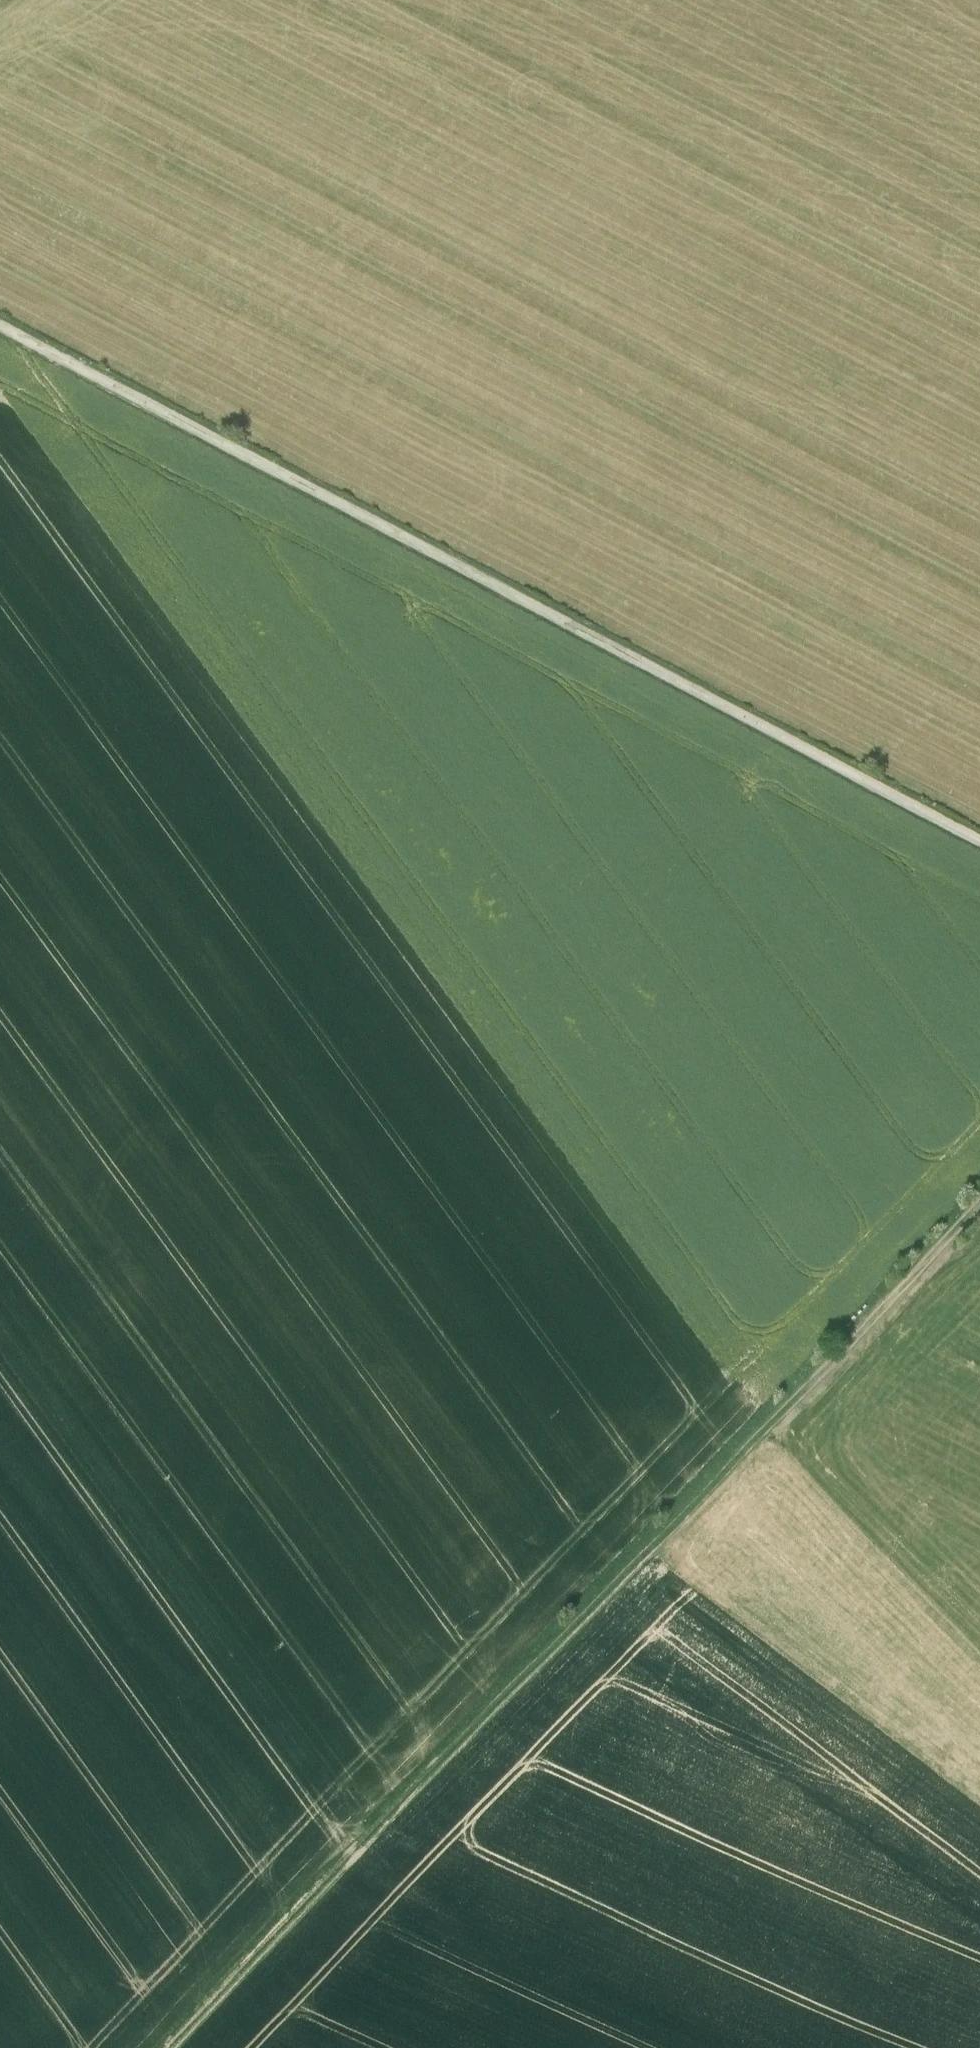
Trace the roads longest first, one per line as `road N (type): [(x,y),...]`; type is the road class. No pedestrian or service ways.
road 1 (track): [(979,1206),(170,2047)]
road 2 (track): [(979,843),(0,326)]

